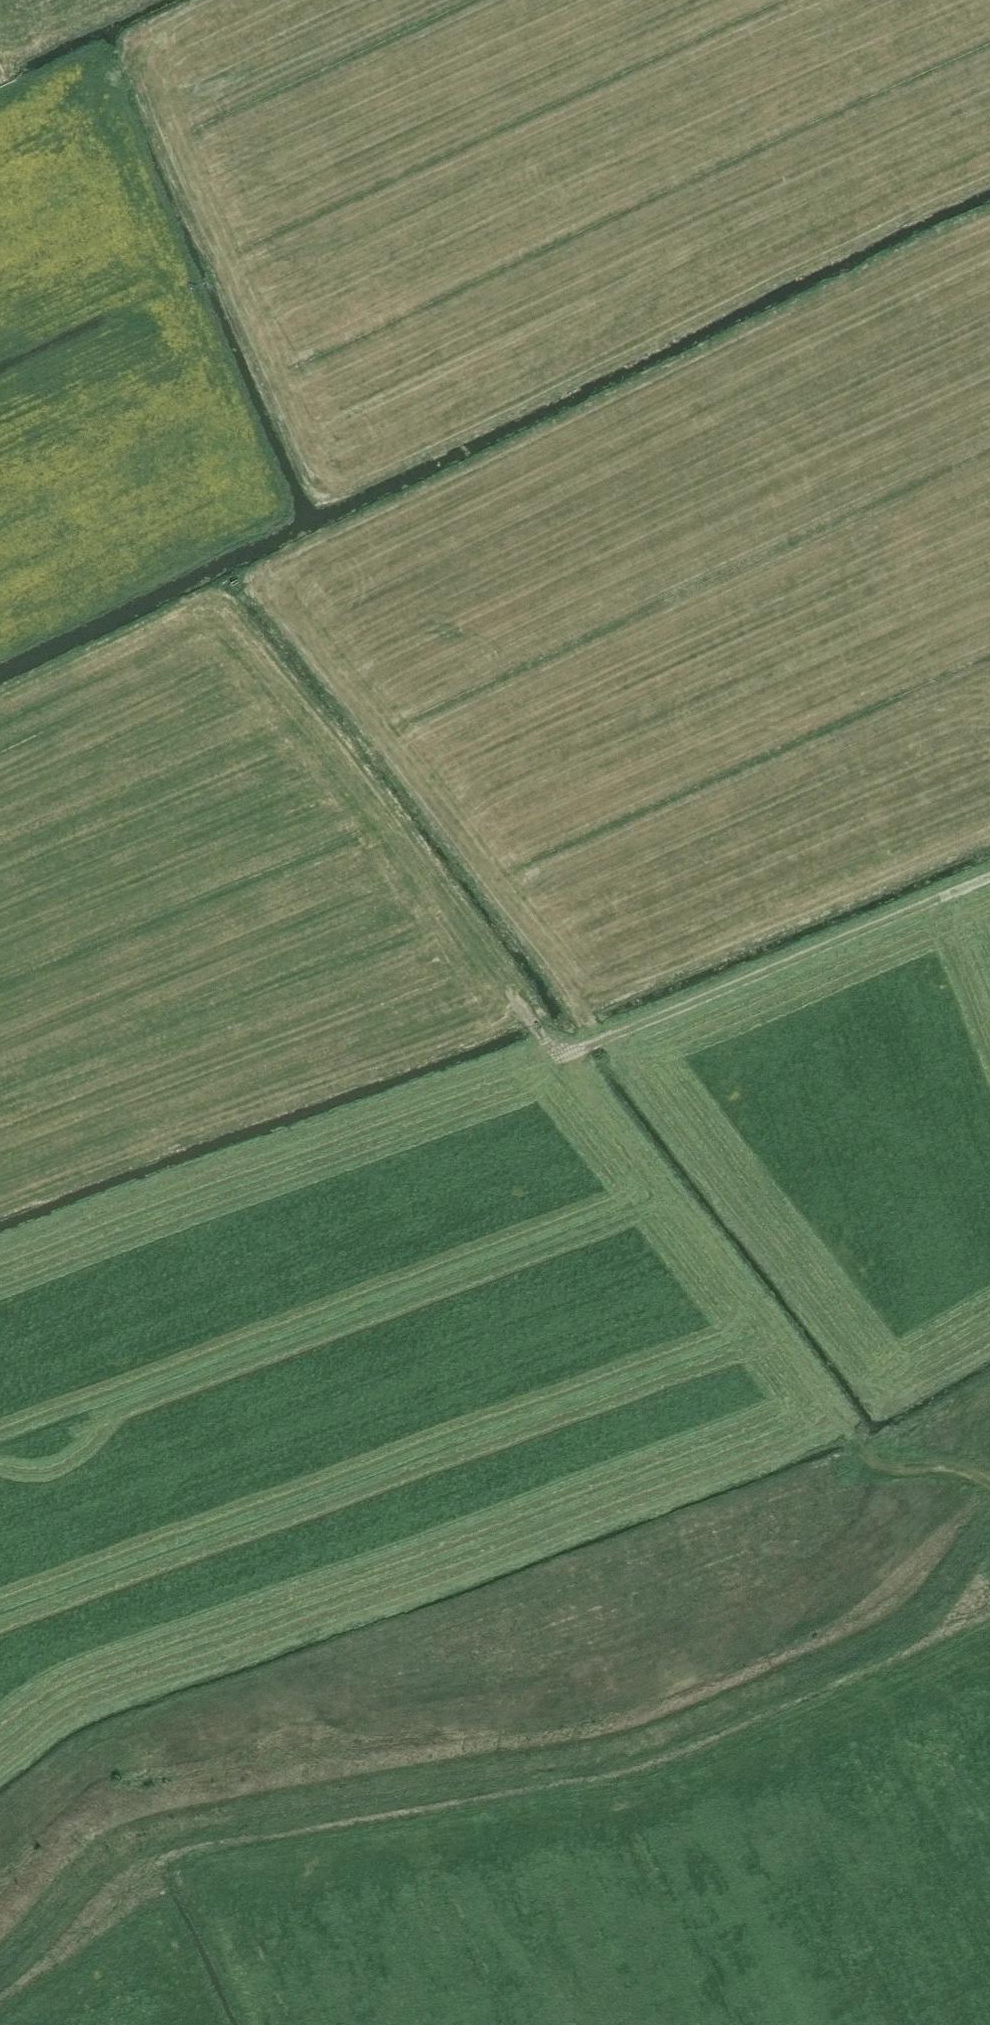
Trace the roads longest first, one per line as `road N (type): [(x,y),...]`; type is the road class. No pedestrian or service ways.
road 1 (track): [(989,876),(561,1057)]

